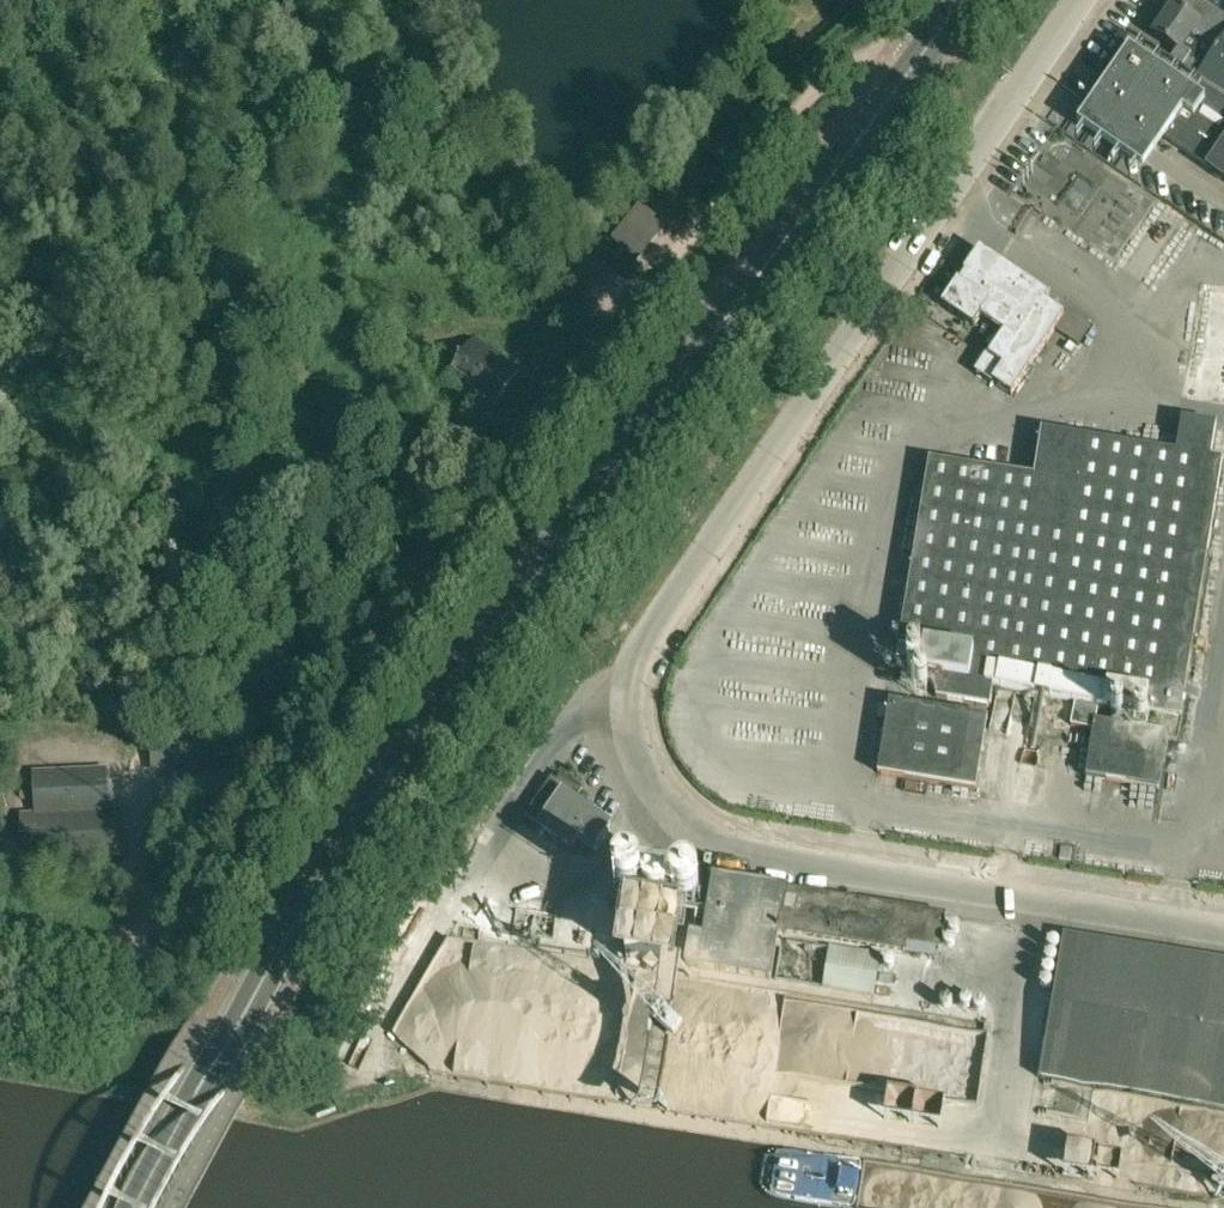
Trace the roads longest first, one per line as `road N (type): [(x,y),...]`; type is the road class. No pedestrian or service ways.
road 1 (primary): [(140,1207),(343,846),(963,0)]
road 2 (unclassified): [(1083,0),(650,646),(632,682),(634,762)]
road 3 (track): [(637,299),(359,627),(195,853),(154,895)]
road 4 (unclassified): [(1223,931),(725,855),(681,829),(634,762)]
road 5 (track): [(868,71),(828,79),(794,111),(637,299)]
road 6 (track): [(154,895),(129,933),(0,926)]

